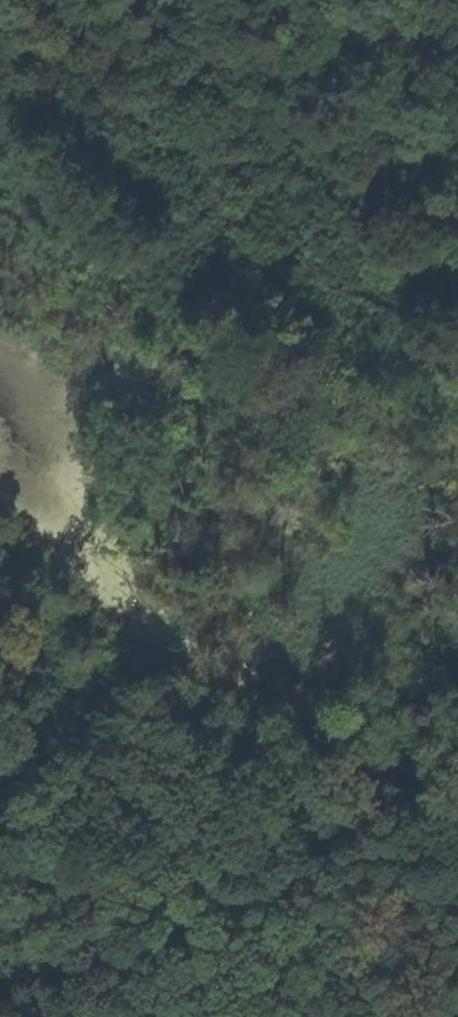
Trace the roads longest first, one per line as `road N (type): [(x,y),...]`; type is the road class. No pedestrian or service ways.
road 1 (track): [(0,824),(457,798)]

